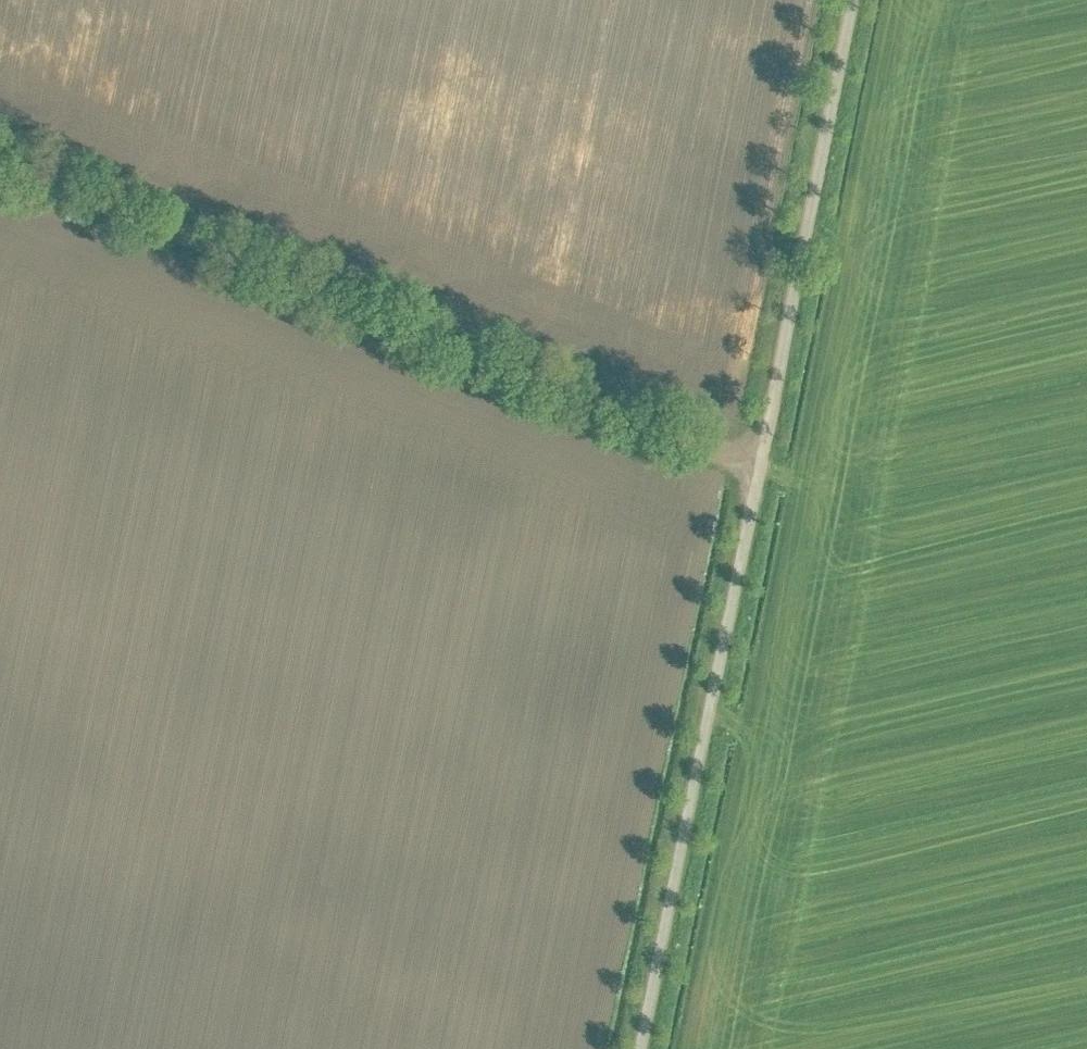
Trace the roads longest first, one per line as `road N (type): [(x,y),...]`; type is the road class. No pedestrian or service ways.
road 1 (track): [(0,163),(755,469)]

